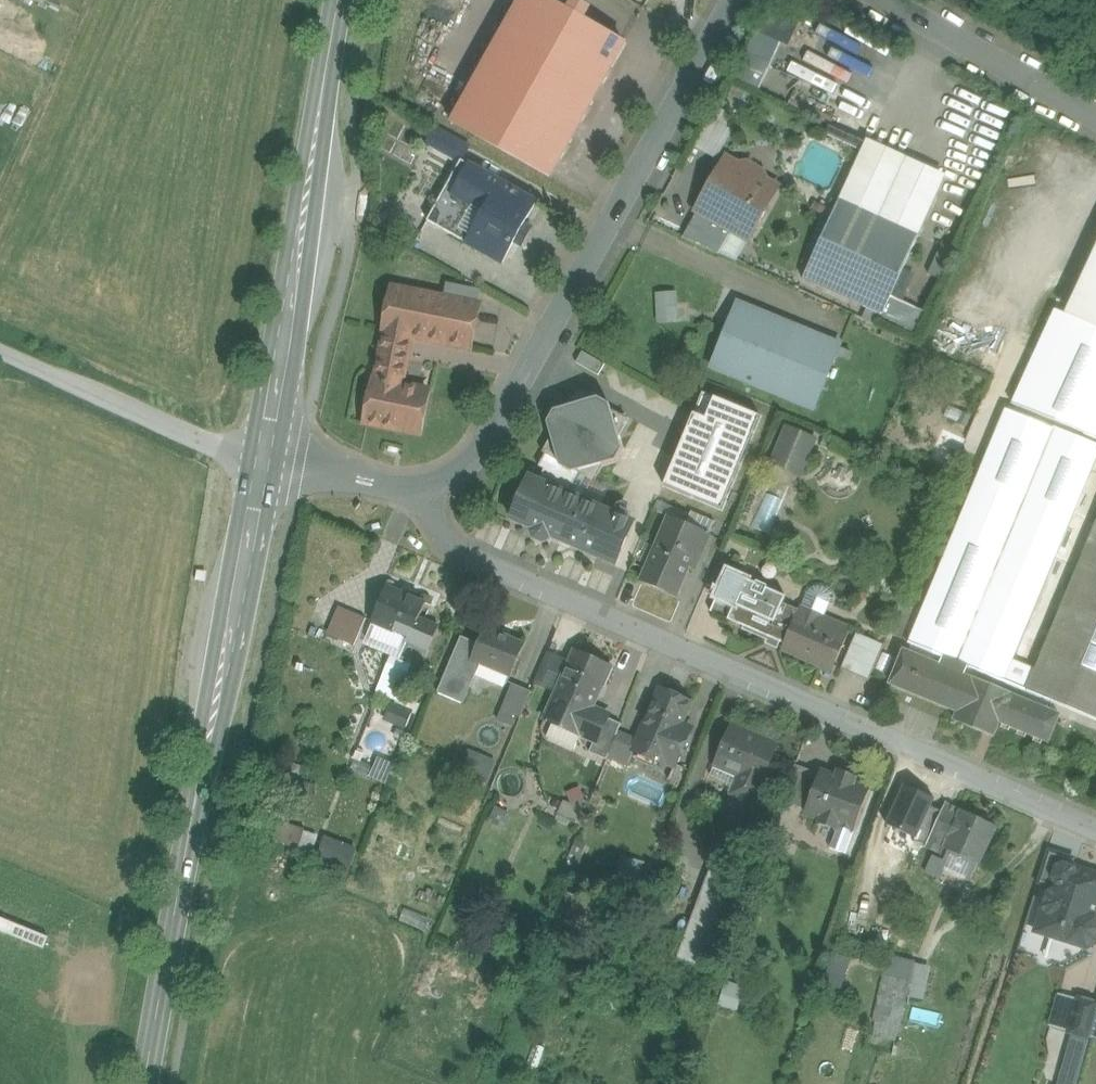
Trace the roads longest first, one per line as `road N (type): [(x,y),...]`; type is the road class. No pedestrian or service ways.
road 1 (residential): [(422,491),(436,524),(466,554),(1095,827)]
road 2 (secondary): [(146,1083),(263,465)]
road 3 (residential): [(422,491),(472,461),(488,439),(735,0)]
road 4 (secondary): [(263,465),(345,0)]
road 5 (residential): [(263,465),(0,350)]
road 6 (residential): [(884,0),(1095,116)]
road 7 (residential): [(263,465),(422,491)]

